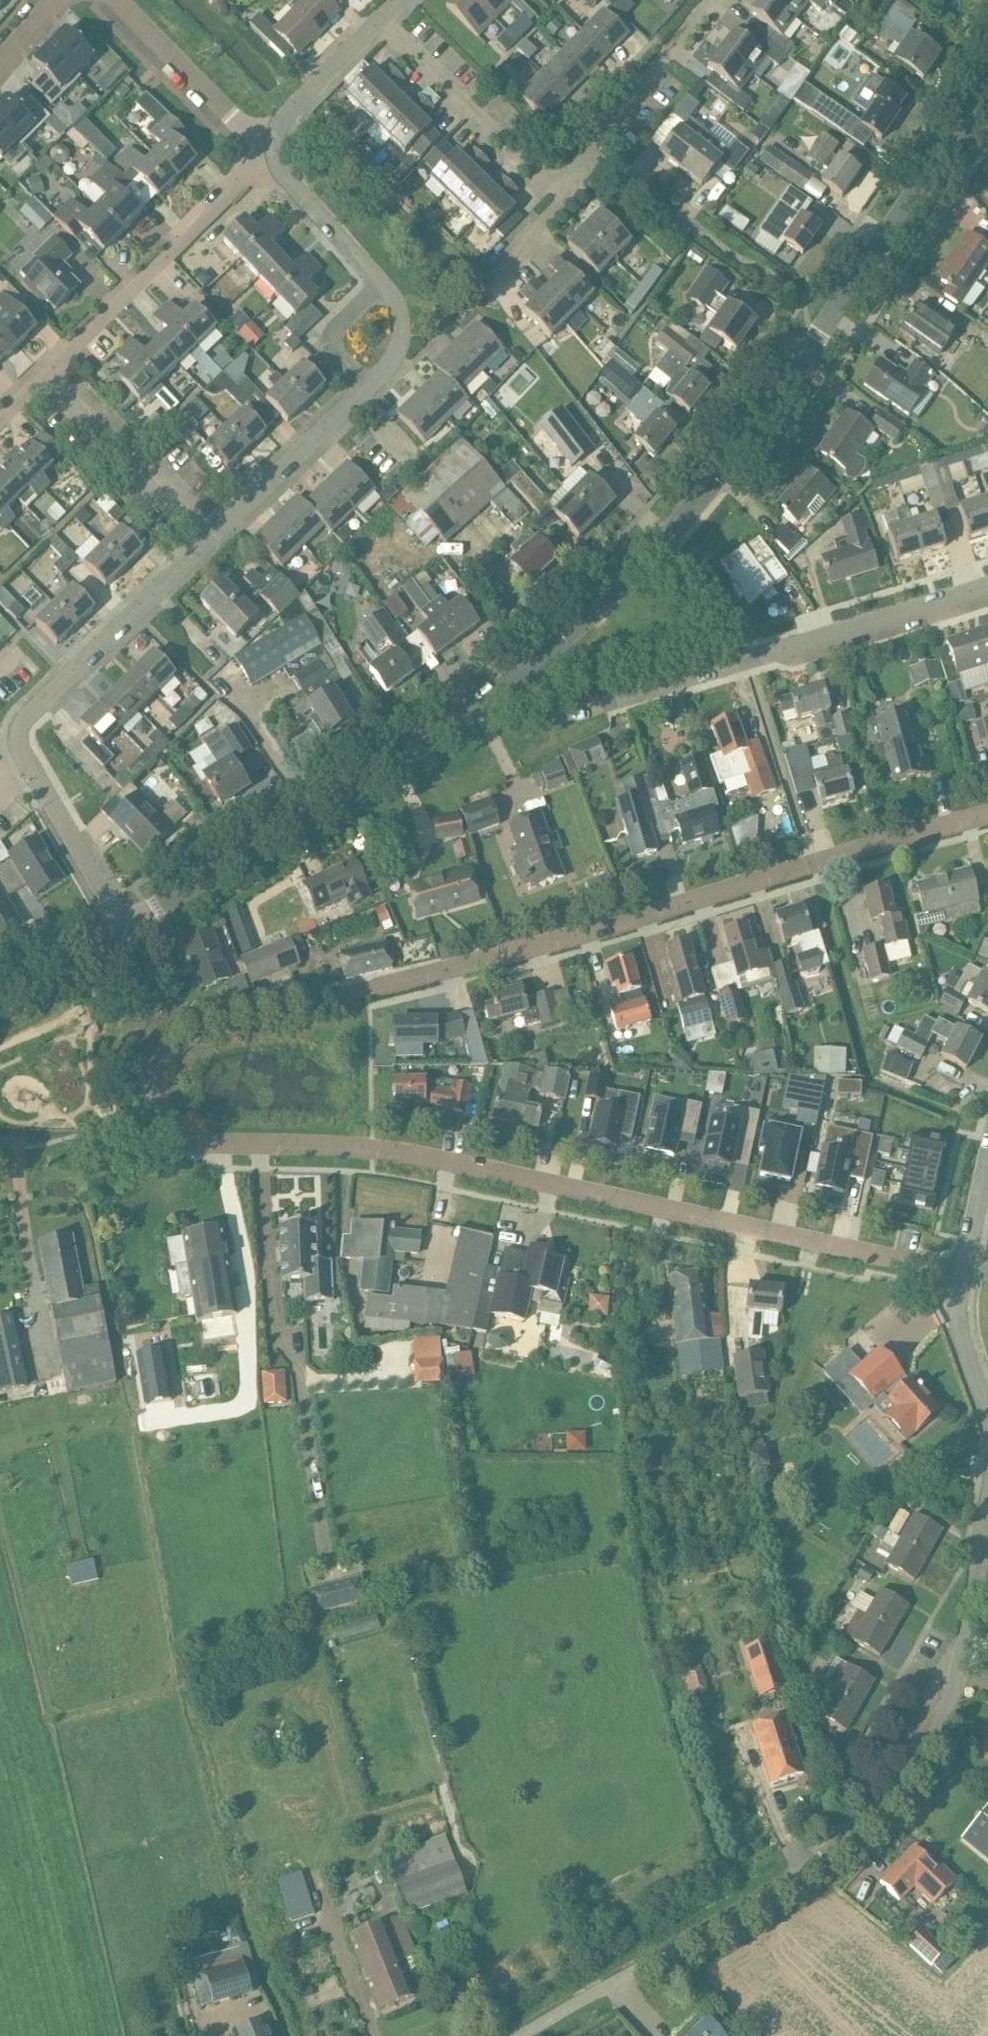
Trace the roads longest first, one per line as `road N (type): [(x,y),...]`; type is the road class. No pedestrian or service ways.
road 1 (residential): [(155,1044),(987,816)]
road 2 (unclassified): [(961,1276),(412,1157),(167,1144)]
road 3 (tertiary): [(494,698),(653,553),(734,457),(987,92)]
road 4 (unclassified): [(523,2035),(754,1904),(873,1820),(933,1742),(951,1698),(987,1510)]
road 5 (residential): [(494,698),(577,711),(987,585)]
road 6 (residential): [(12,739),(366,390)]
road 7 (tertiary): [(120,931),(494,698)]
road 8 (residential): [(0,417),(261,158)]
road 9 (residential): [(562,191),(531,176),(375,27)]
road 10 (residential): [(120,931),(12,739)]
road 11 (residential): [(261,158),(111,0)]
road 12 (residential): [(589,160),(714,0)]
road 13 (residential): [(261,158),(271,129),(375,27)]
road 14 (residential): [(379,286),(261,158)]
road 15 (unclassified): [(167,1144),(0,1139)]
road 16 (residential): [(366,390),(327,347),(327,333),(379,286)]
road 17 (tertiary): [(0,1005),(120,931)]
road 18 (residential): [(987,1408),(964,1352),(961,1276)]
road 19 (residential): [(692,234),(589,160)]

